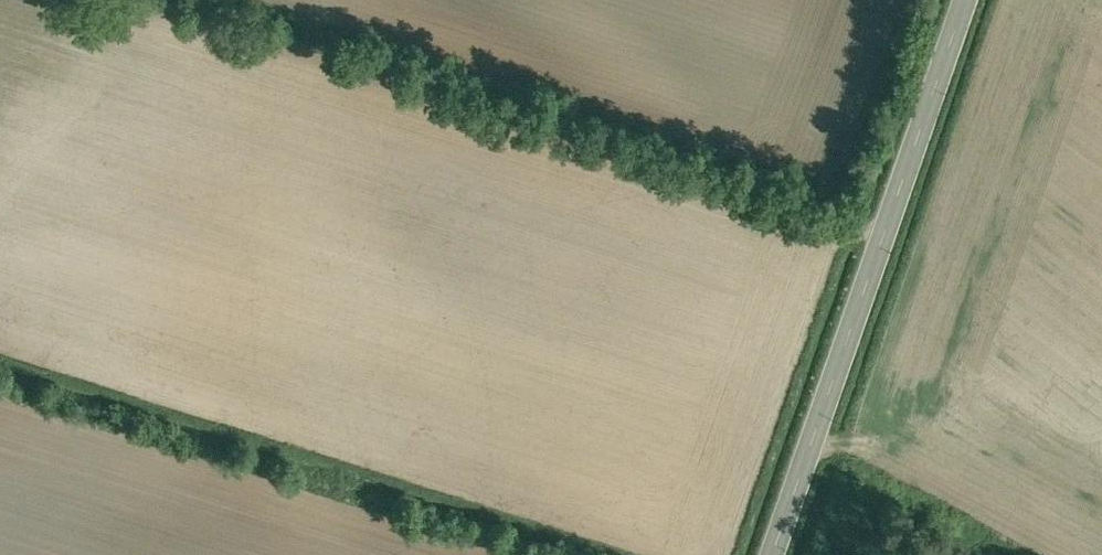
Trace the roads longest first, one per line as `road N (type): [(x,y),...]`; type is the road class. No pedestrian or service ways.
road 1 (secondary): [(965,0),(773,554)]

